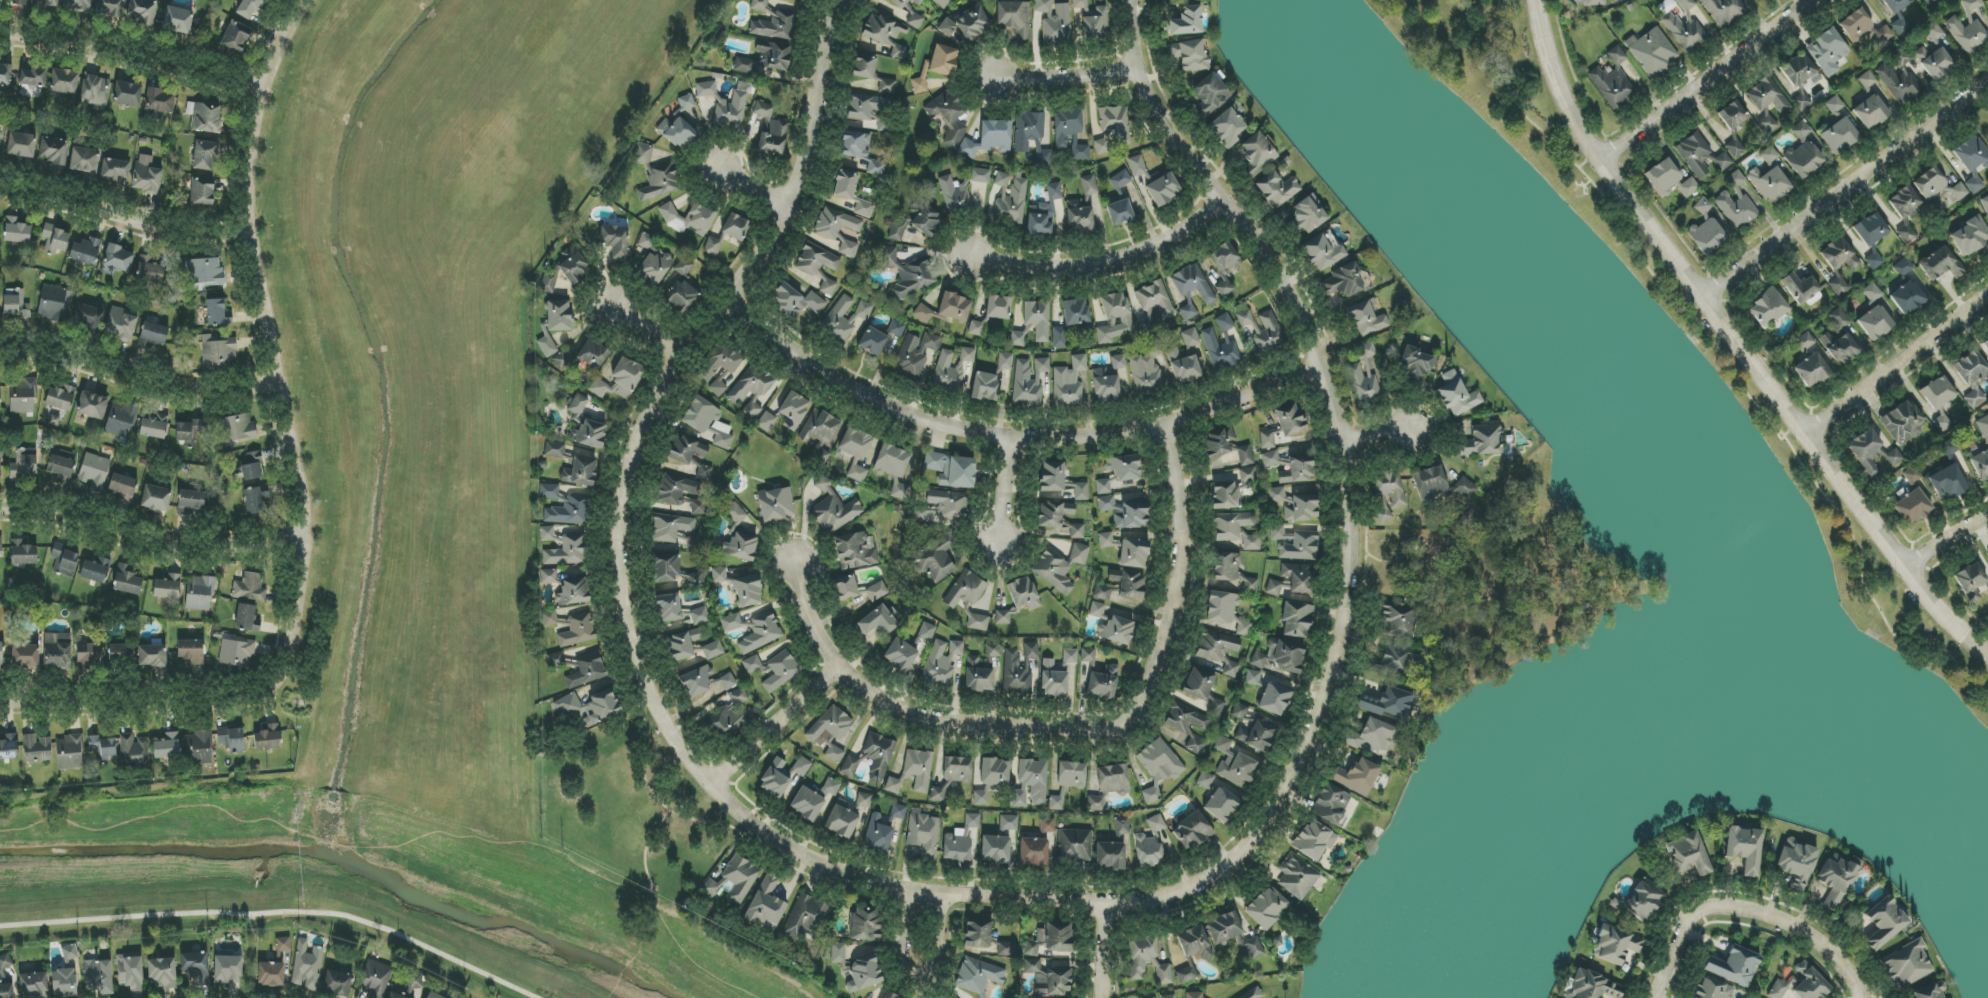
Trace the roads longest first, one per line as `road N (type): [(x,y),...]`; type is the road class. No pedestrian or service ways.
road 1 (residential): [(843,0),(790,206),(678,355),(631,450),(619,533),(626,631),(665,730),(707,787),(764,838),(905,895),(1107,904)]
road 2 (residential): [(1107,904),(1171,897),(1214,878),(1274,813),(1317,718),(1353,567),(1337,409),(1300,312),(1145,99),(1130,0)]
road 3 (residential): [(1987,659),(1945,622),(1600,161),(1558,94),(1533,0)]
road 4 (residential): [(309,0),(263,92),(249,159),(250,236),(306,509),(287,664),(264,687)]
road 5 (residential): [(725,297),(828,386),(889,417),(1012,444),(1103,441),(1167,427),(1321,367)]
road 6 (residential): [(1167,427),(1179,489),(1175,594),(1140,698),(1114,731),(938,725),(909,718),(846,675)]
road 7 (residential): [(1699,298),(1987,87)]
road 8 (residential): [(306,541),(190,548),(51,512),(0,509)]
road 9 (residential): [(281,384),(194,392),(72,357),(0,354)]
road 10 (residential): [(1220,200),(1162,244),(1084,269),(1042,272),(967,255)]
road 11 (residential): [(263,92),(157,56),(0,30)]
road 12 (residential): [(1813,0),(1600,161)]
road 13 (residential): [(264,687),(218,699),(0,705)]
road 14 (residential): [(250,236),(175,232),(0,186)]
road 15 (residential): [(1805,437),(1987,296)]
road 16 (residential): [(1863,997),(1837,957),(1774,918),(1698,913)]
road 17 (residential): [(943,898),(937,961),(912,976),(898,960),(905,895)]
road 18 (residential): [(707,787),(846,675)]
road 19 (residential): [(1134,67),(1001,79)]
road 20 (residential): [(846,675),(795,565)]

